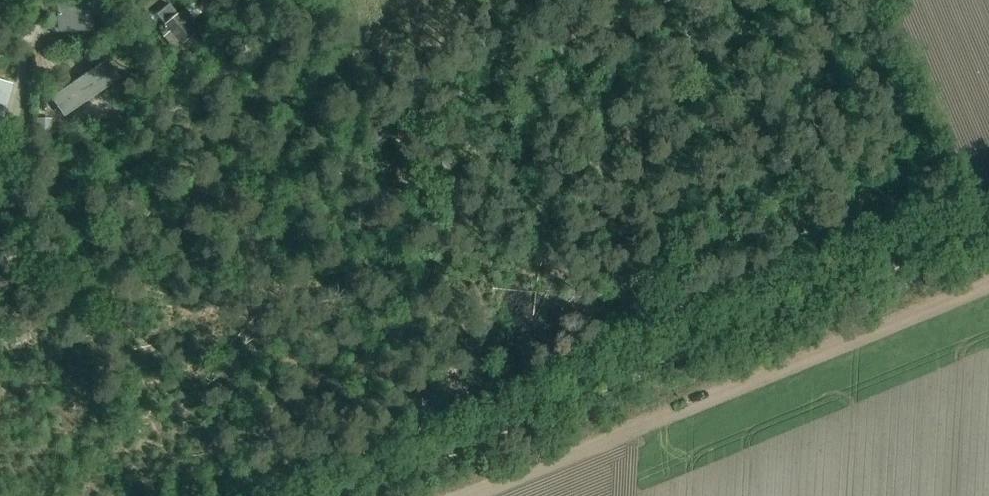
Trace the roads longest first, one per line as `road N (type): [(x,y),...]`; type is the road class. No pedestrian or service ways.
road 1 (track): [(466,495),(988,287)]

